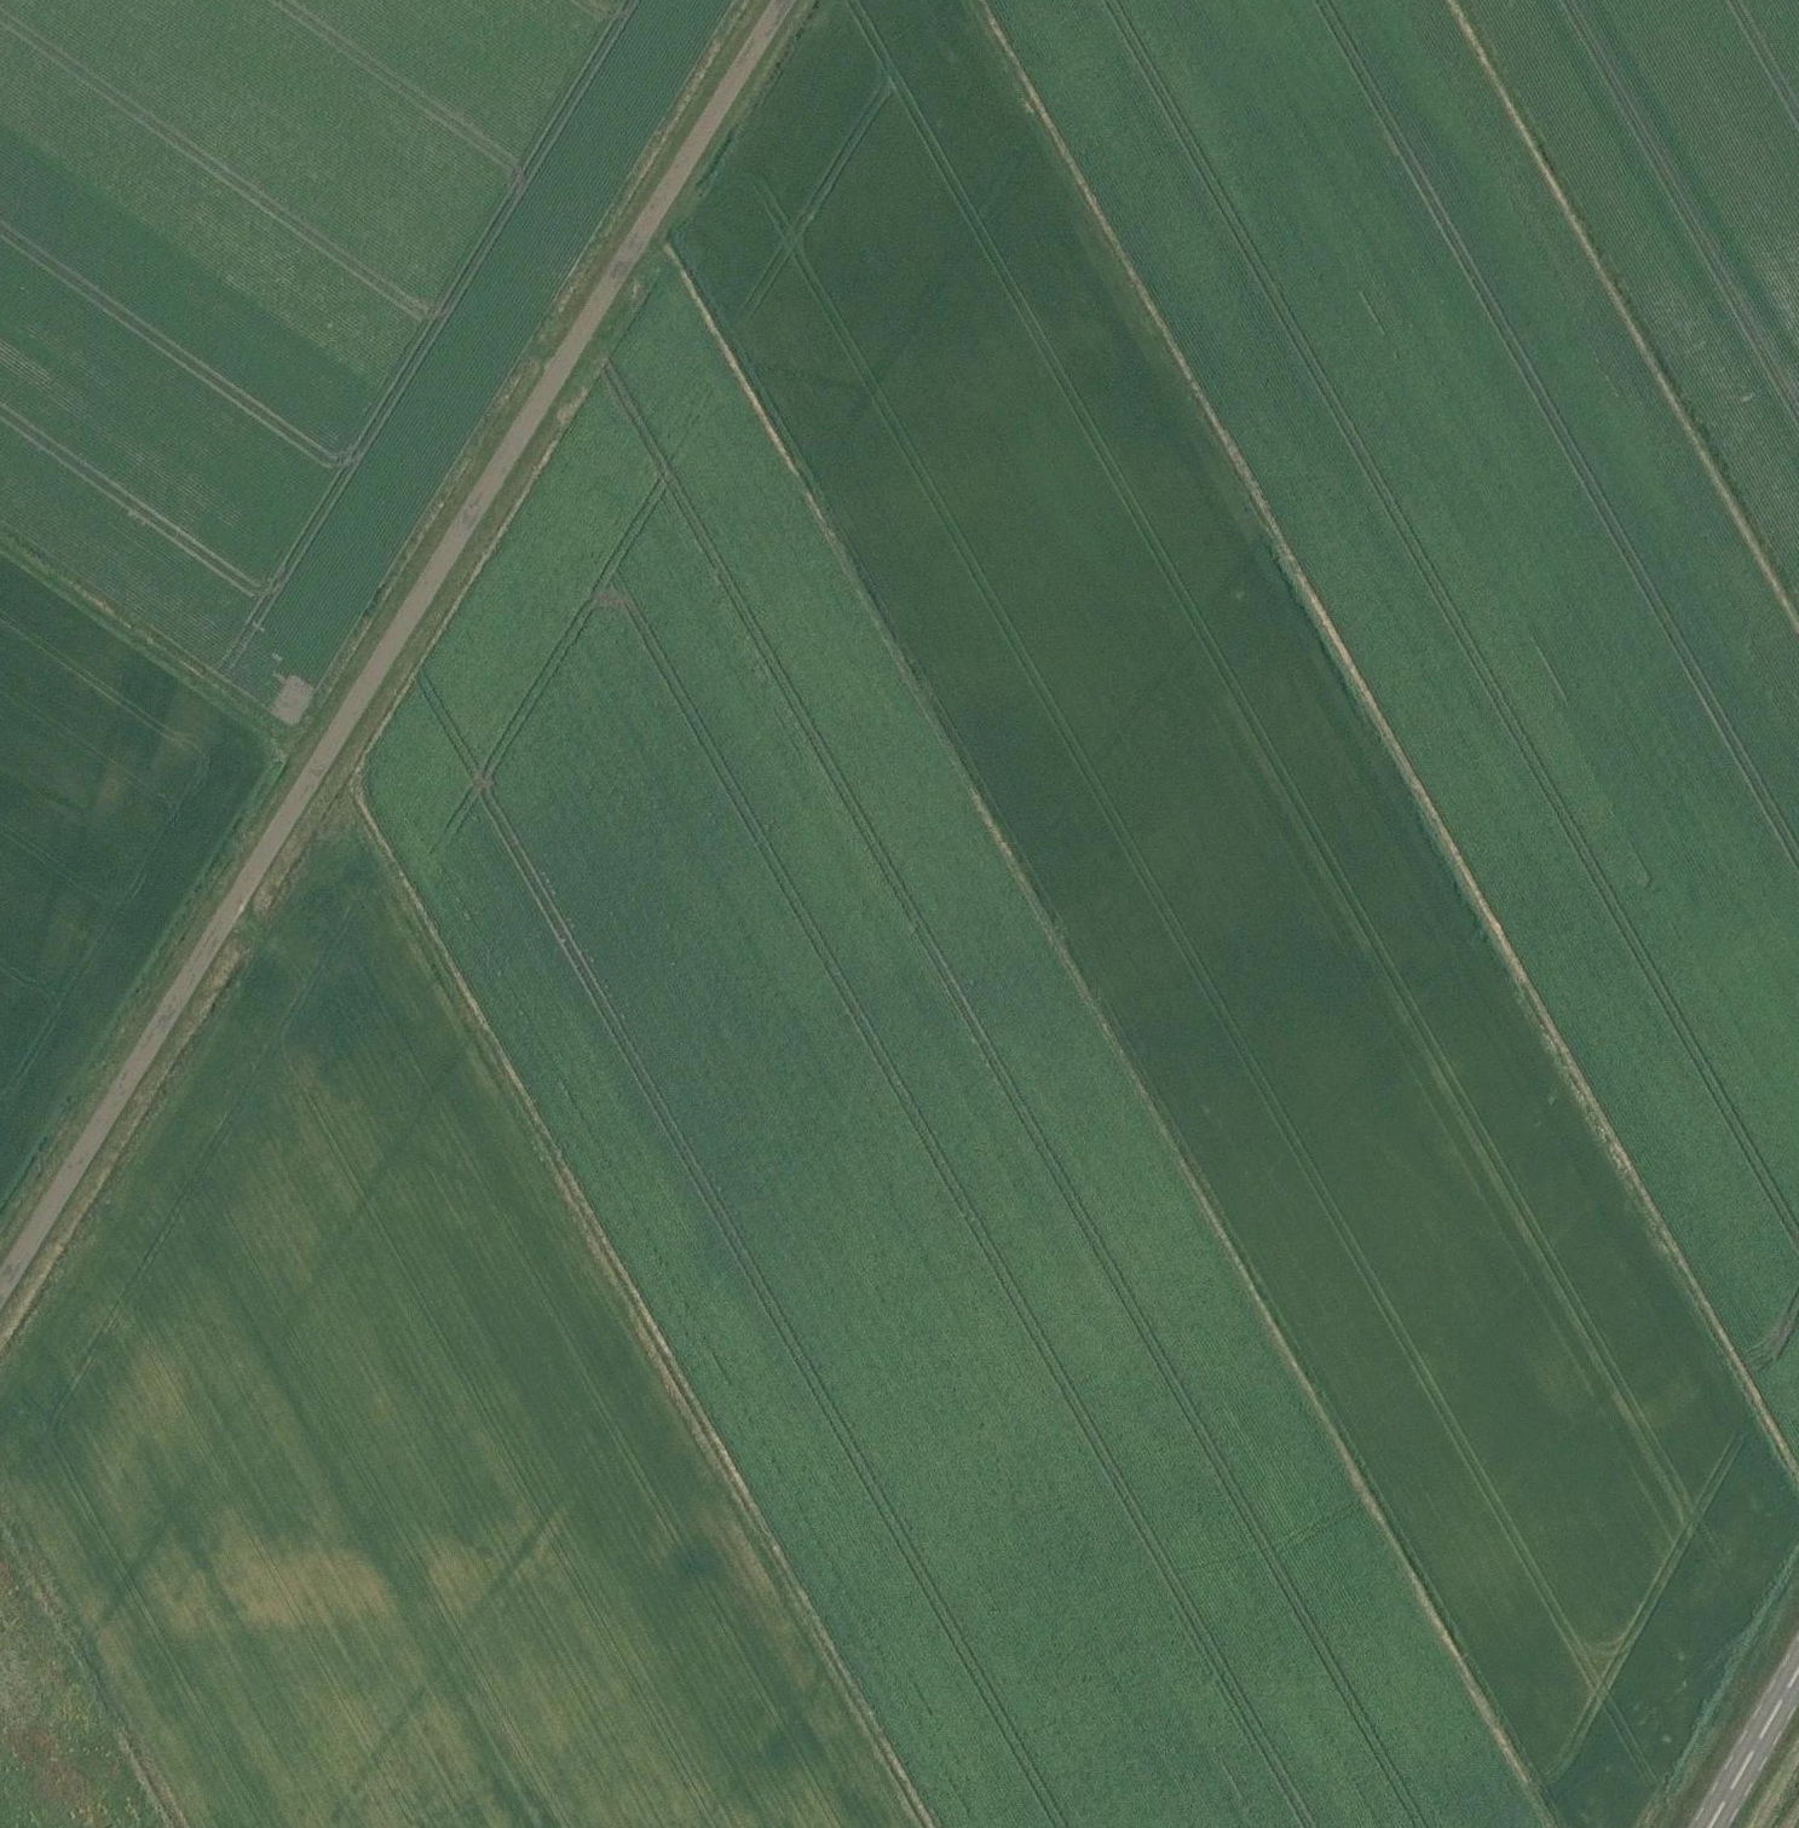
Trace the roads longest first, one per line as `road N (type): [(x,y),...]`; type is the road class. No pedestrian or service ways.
road 1 (unclassified): [(0,1282),(782,0)]
road 2 (primary): [(1711,1827),(1798,1672)]

